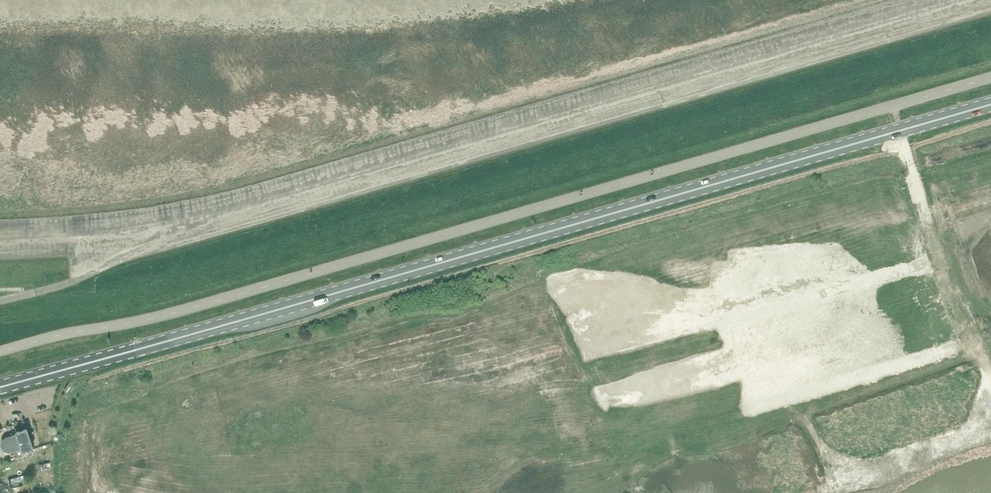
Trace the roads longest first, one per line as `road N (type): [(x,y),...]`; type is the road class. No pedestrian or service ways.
road 1 (primary): [(0,387),(990,104)]
road 2 (unclassified): [(0,352),(150,319),(990,78)]

